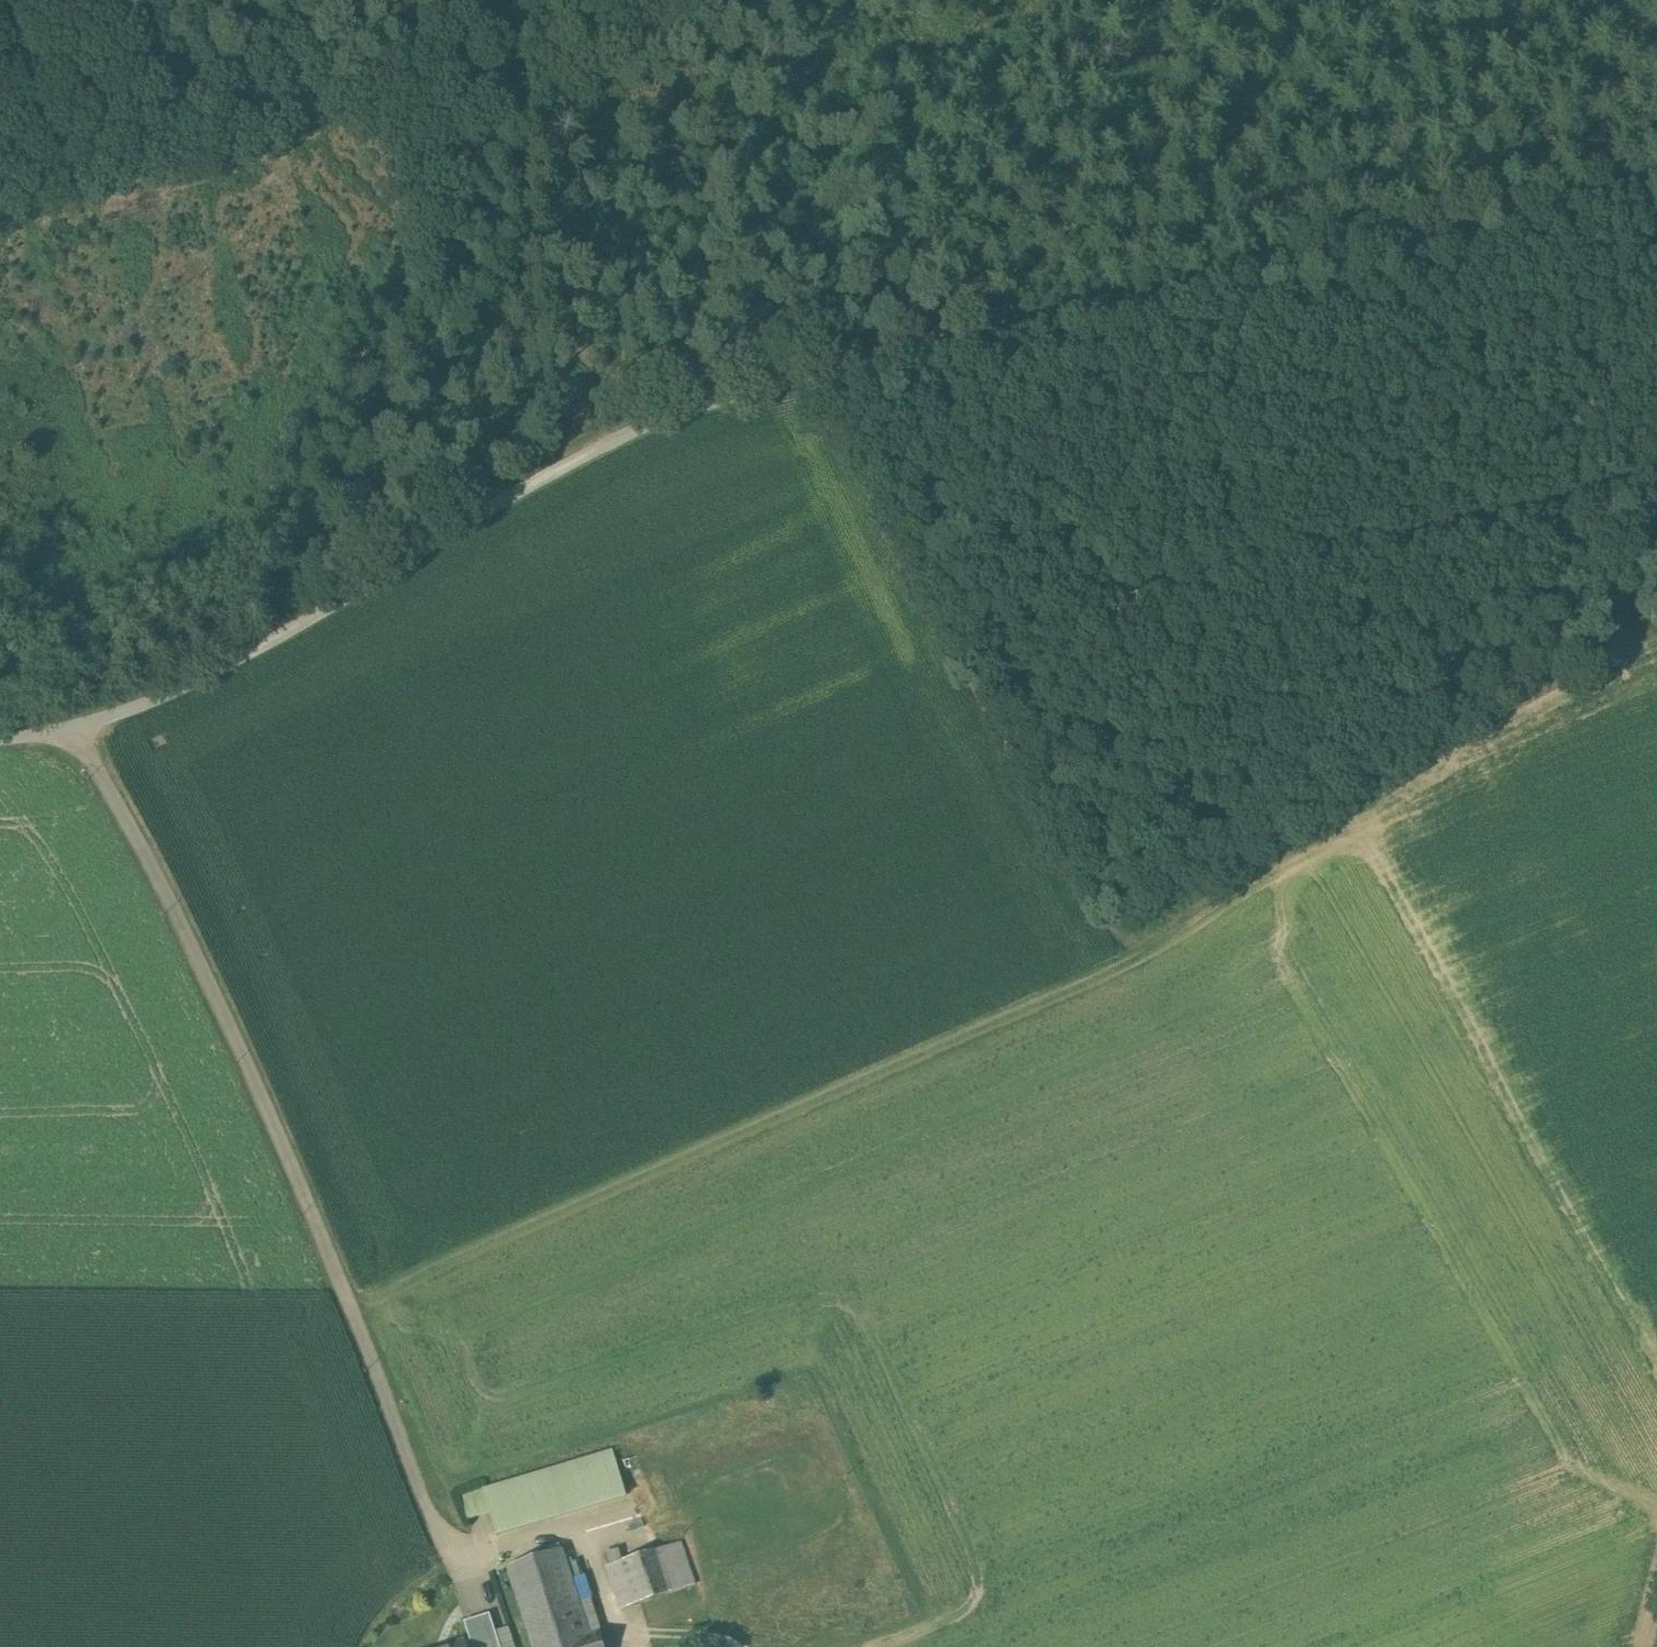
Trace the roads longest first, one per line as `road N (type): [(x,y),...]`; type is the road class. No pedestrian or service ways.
road 1 (unclassified): [(1656,178),(1027,326),(631,430),(217,669),(99,720)]
road 2 (unclassified): [(99,720),(450,1553)]
road 3 (track): [(622,1631),(581,1542),(450,1553)]
road 4 (track): [(622,1631),(731,1628),(748,1646)]

